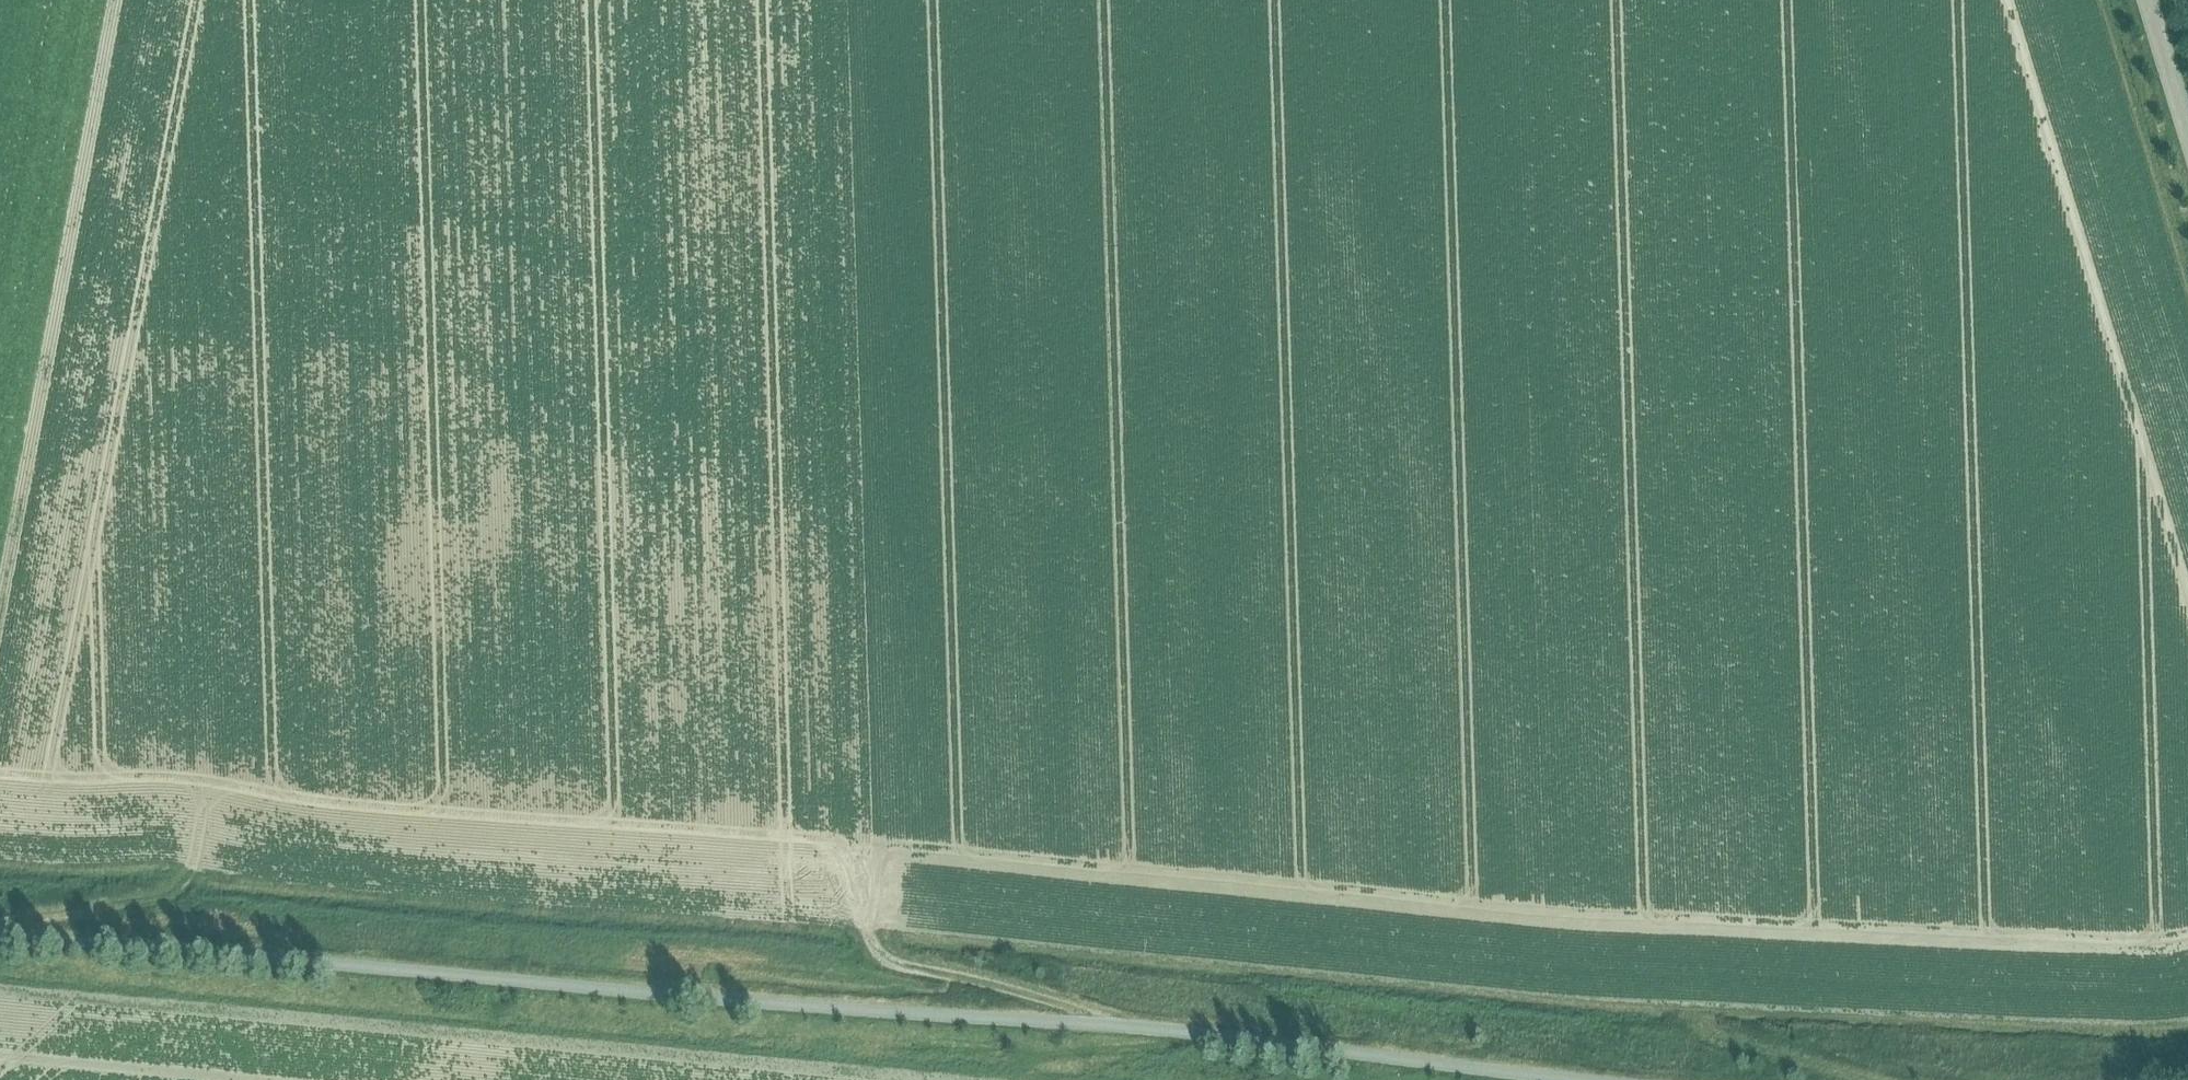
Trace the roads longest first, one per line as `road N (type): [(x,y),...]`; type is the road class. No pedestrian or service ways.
road 1 (unclassified): [(1607,1079),(1216,1034),(0,929)]
road 2 (tertiary): [(2187,135),(2147,0)]

